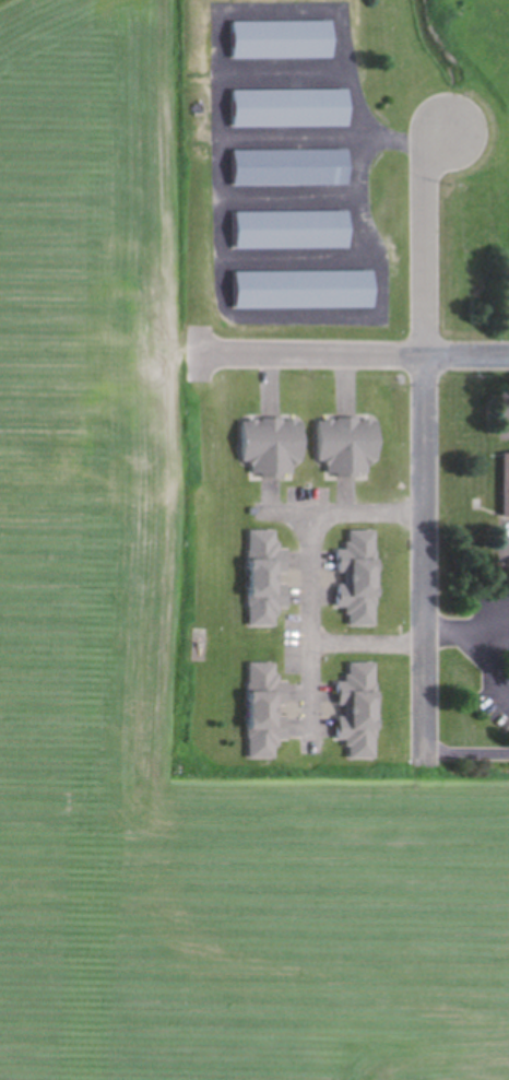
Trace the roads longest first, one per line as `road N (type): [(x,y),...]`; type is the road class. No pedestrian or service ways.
road 1 (residential): [(451,129),(425,174),(425,765)]
road 2 (residential): [(508,356),(198,355)]

